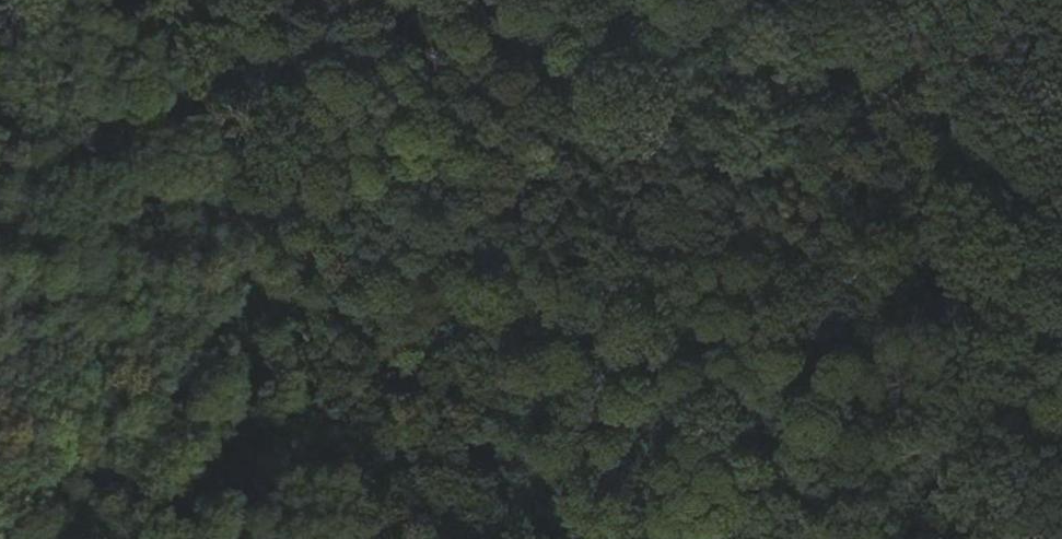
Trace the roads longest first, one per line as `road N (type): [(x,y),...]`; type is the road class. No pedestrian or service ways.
road 1 (track): [(61,538),(106,354),(152,83)]

